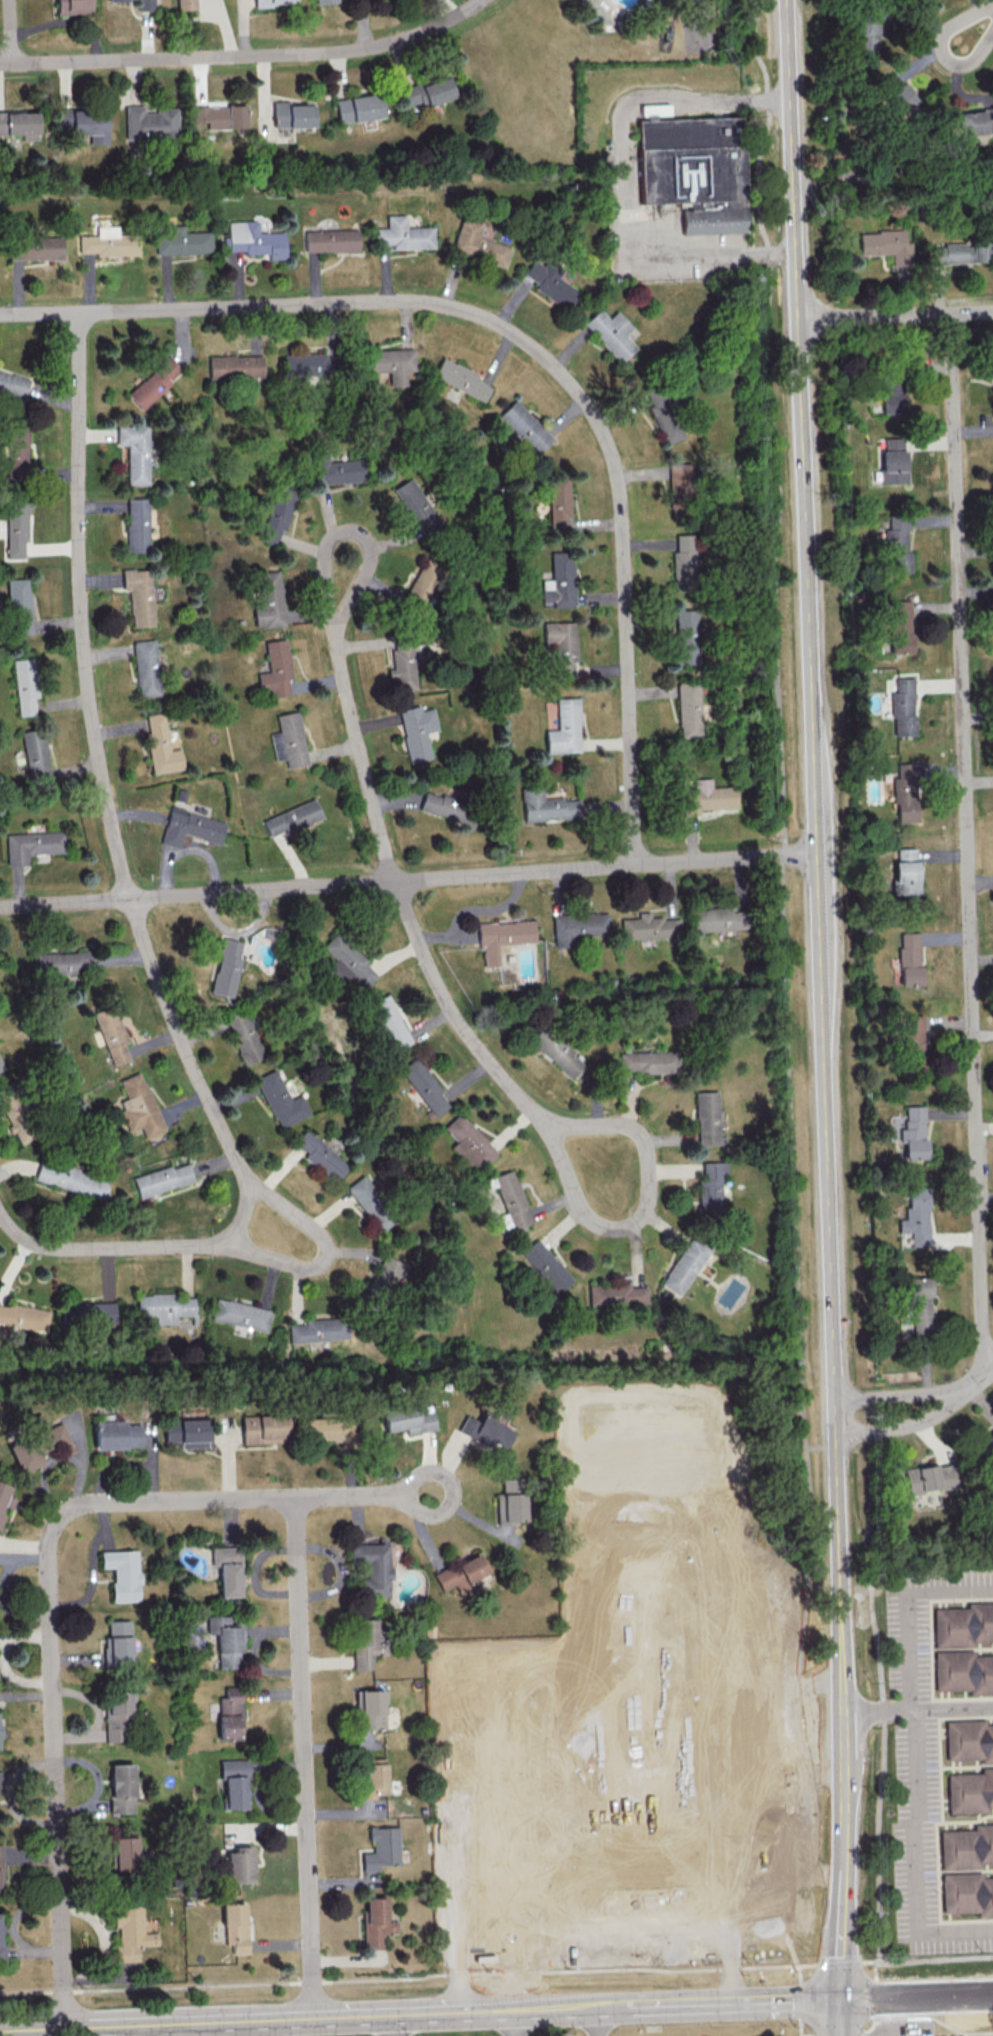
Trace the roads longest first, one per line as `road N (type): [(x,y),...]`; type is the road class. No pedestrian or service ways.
road 1 (tertiary): [(845,1788),(786,0)]
road 2 (residential): [(562,2010),(558,1947),(572,1888),(688,1885),(717,1875),(725,1862),(719,1571),(707,1552),(600,1552),(587,1581),(598,1645),(584,1664),(538,1679),(536,1844),(548,1875),(572,1888)]
road 3 (residential): [(637,866),(615,460),(595,415),(529,346),(498,323),(431,302),(0,315)]
road 4 (residential): [(952,314),(985,1376)]
road 5 (residential): [(77,312),(78,524),(92,725),(120,861),(150,954),(243,1170),(243,1218)]
road 6 (residential): [(816,853),(0,907)]
road 7 (residential): [(295,1497),(314,2018)]
road 8 (residential): [(54,1530),(47,1563),(65,2026)]
road 9 (residential): [(484,0),(425,33),(364,49),(0,63)]
road 10 (residential): [(429,1493),(106,1502),(69,1512),(54,1530)]
road 11 (residential): [(358,526),(336,612),(338,648),(394,882)]
road 12 (residential): [(394,882),(464,1028),(553,1126)]
road 13 (tertiary): [(473,2013),(189,2022)]
road 14 (residential): [(0,1210),(16,1232),(63,1247),(205,1247),(225,1240),(243,1218)]
road 15 (tertiary): [(840,2001),(600,2008)]
road 16 (residential): [(604,1226),(633,1223),(647,1210),(652,1188),(643,1138),(630,1127),(553,1126)]
road 17 (tertiary): [(840,2001),(845,1788)]
road 18 (residential): [(992,313),(797,319)]
road 19 (tertiary): [(992,1995),(840,2001)]
road 20 (residential): [(992,5),(941,34),(942,56),(966,63),(992,30)]
road 21 (residential): [(834,1435),(888,1430),(946,1411),(963,1392)]
road 22 (residential): [(554,1880),(536,1946),(537,2011)]
road 23 (residential): [(963,1392),(833,1396)]
road 24 (tertiary): [(600,2008),(473,2013)]
road 25 (tertiary): [(189,2022),(65,2026)]

